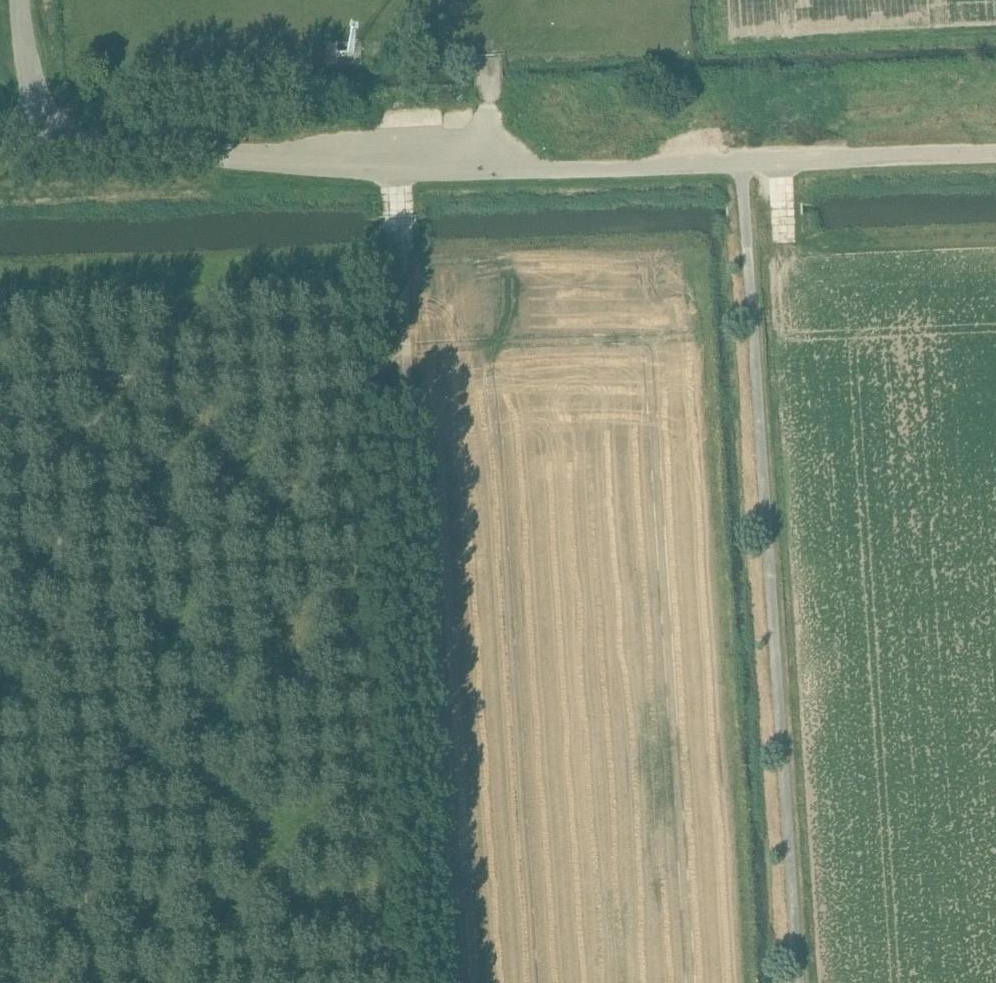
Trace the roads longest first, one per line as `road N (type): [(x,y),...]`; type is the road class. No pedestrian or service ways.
road 1 (track): [(451,982),(394,168)]
road 2 (unclassified): [(34,141),(366,167),(741,163)]
road 3 (unclassified): [(741,163),(995,152)]
road 4 (unclassified): [(34,141),(18,0)]

